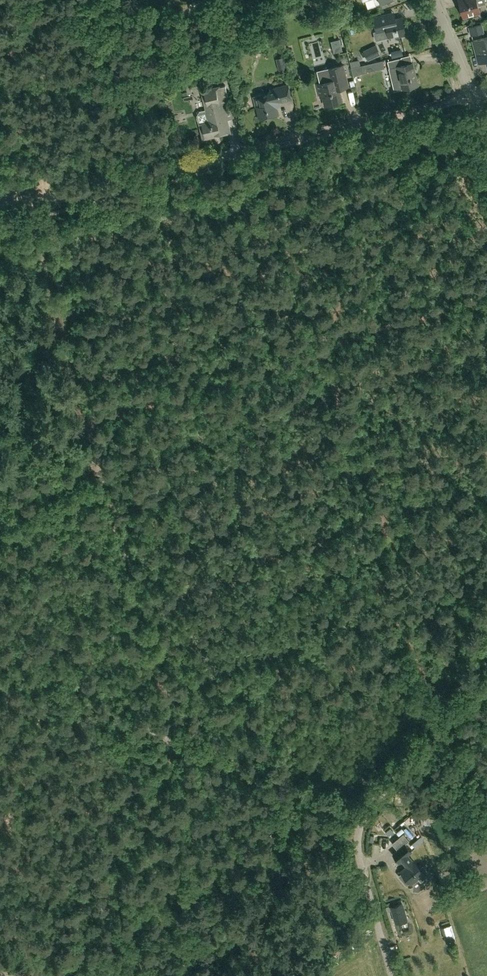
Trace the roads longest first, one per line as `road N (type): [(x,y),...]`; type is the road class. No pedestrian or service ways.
road 1 (unclassified): [(392,975),(360,863),(358,827),(486,680)]
road 2 (unclassified): [(151,177),(471,97)]
road 3 (track): [(31,216),(89,444)]
road 4 (track): [(0,207),(151,177)]
road 5 (track): [(89,444),(66,478),(0,522)]

